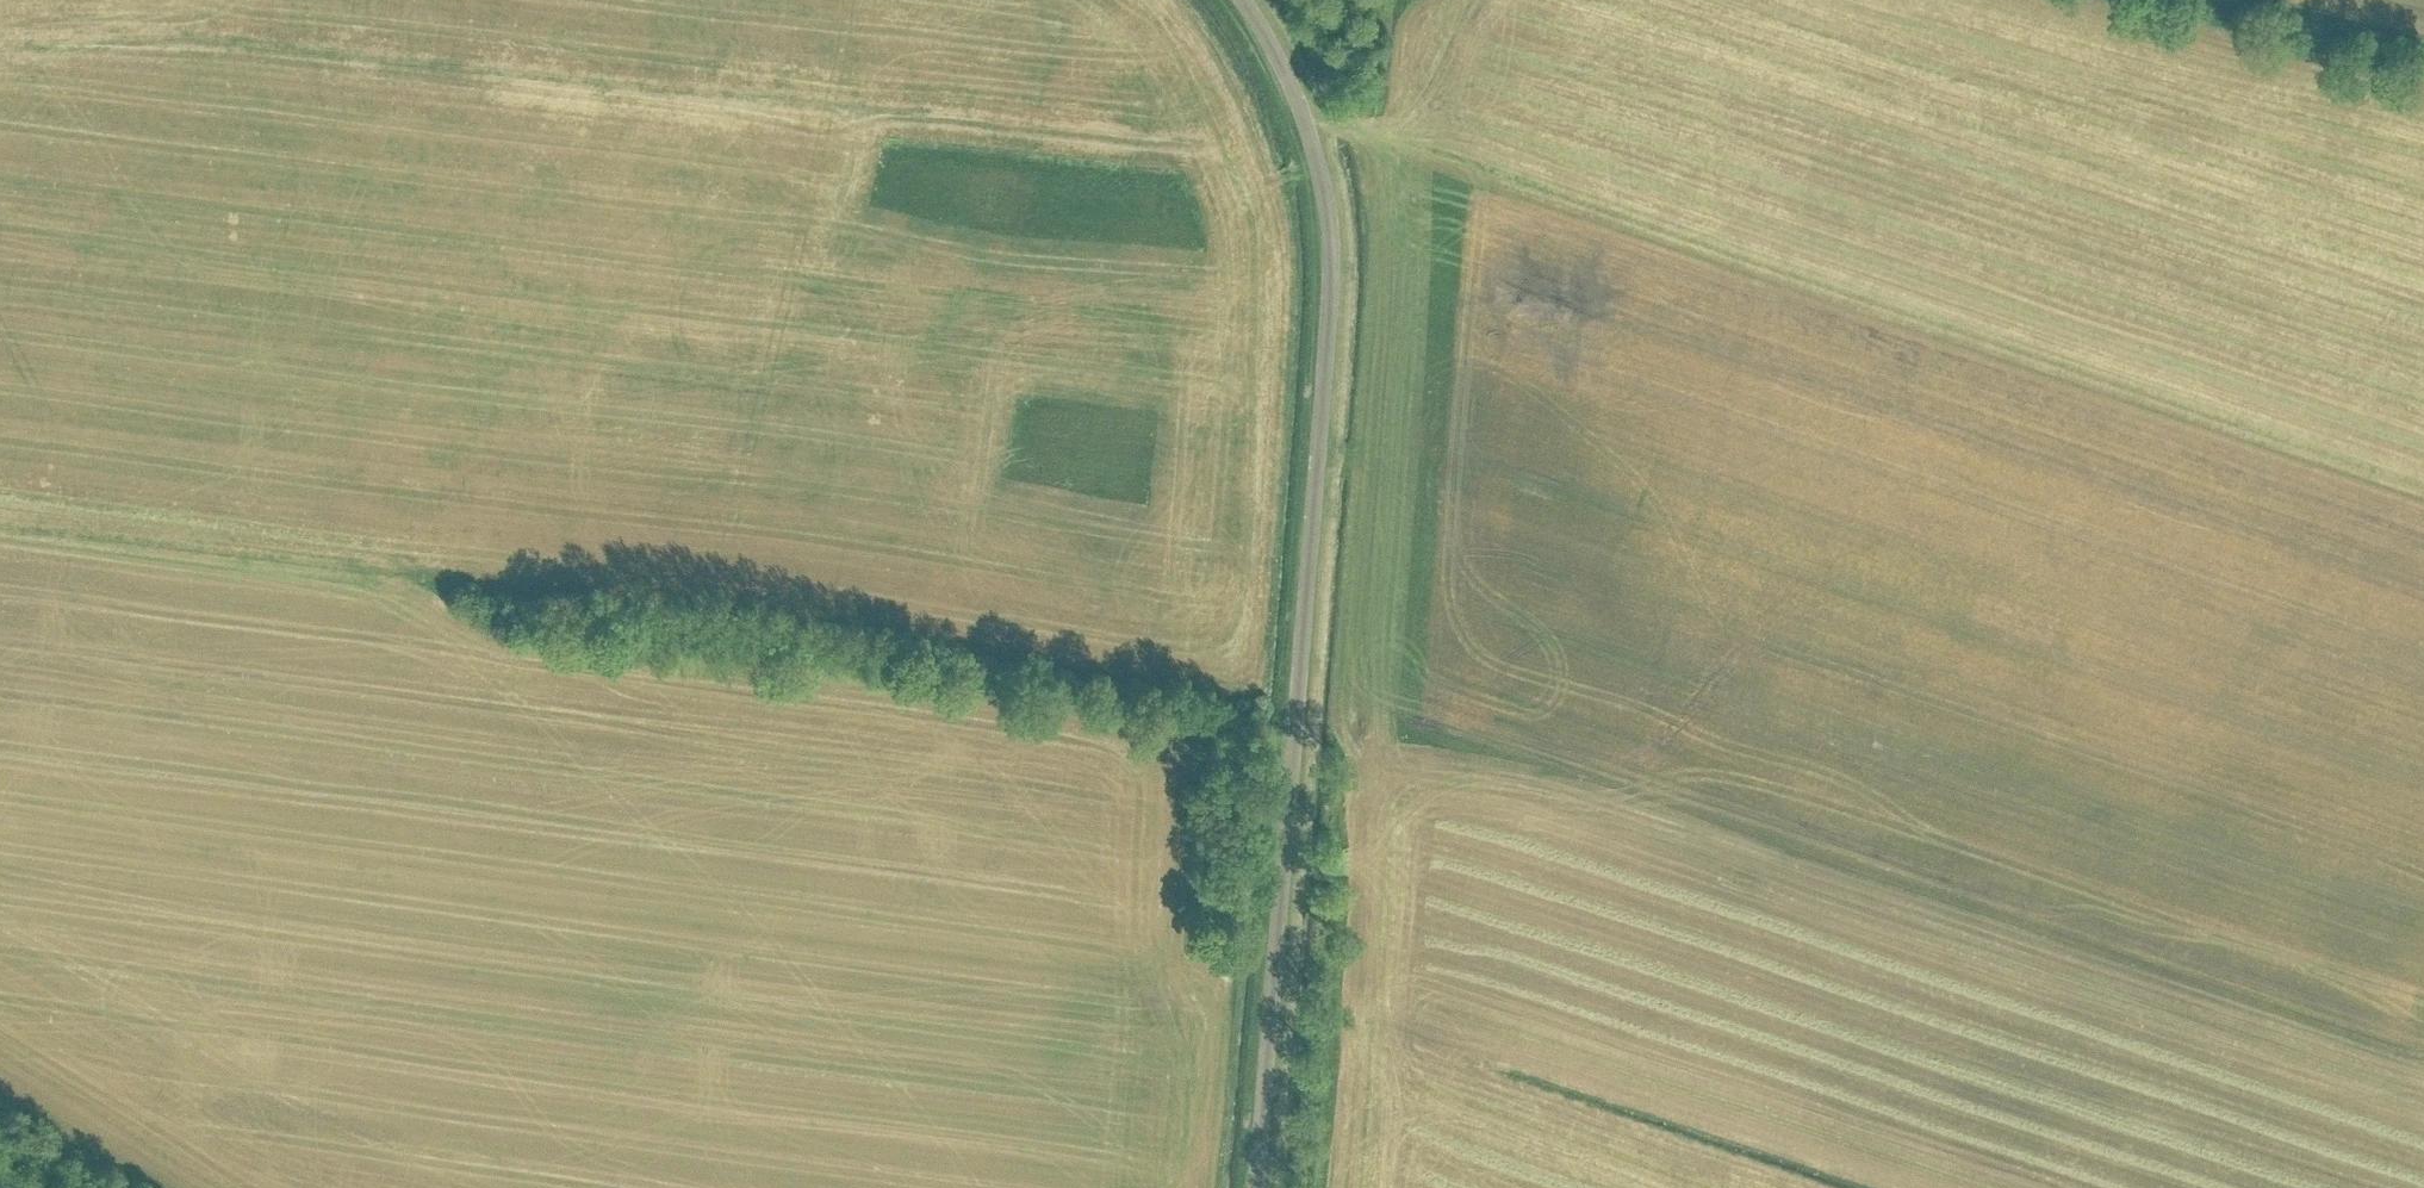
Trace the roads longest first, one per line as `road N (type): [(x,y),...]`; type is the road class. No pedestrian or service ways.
road 1 (unclassified): [(1255,1187),(1332,238),(1310,128),(1244,0)]

